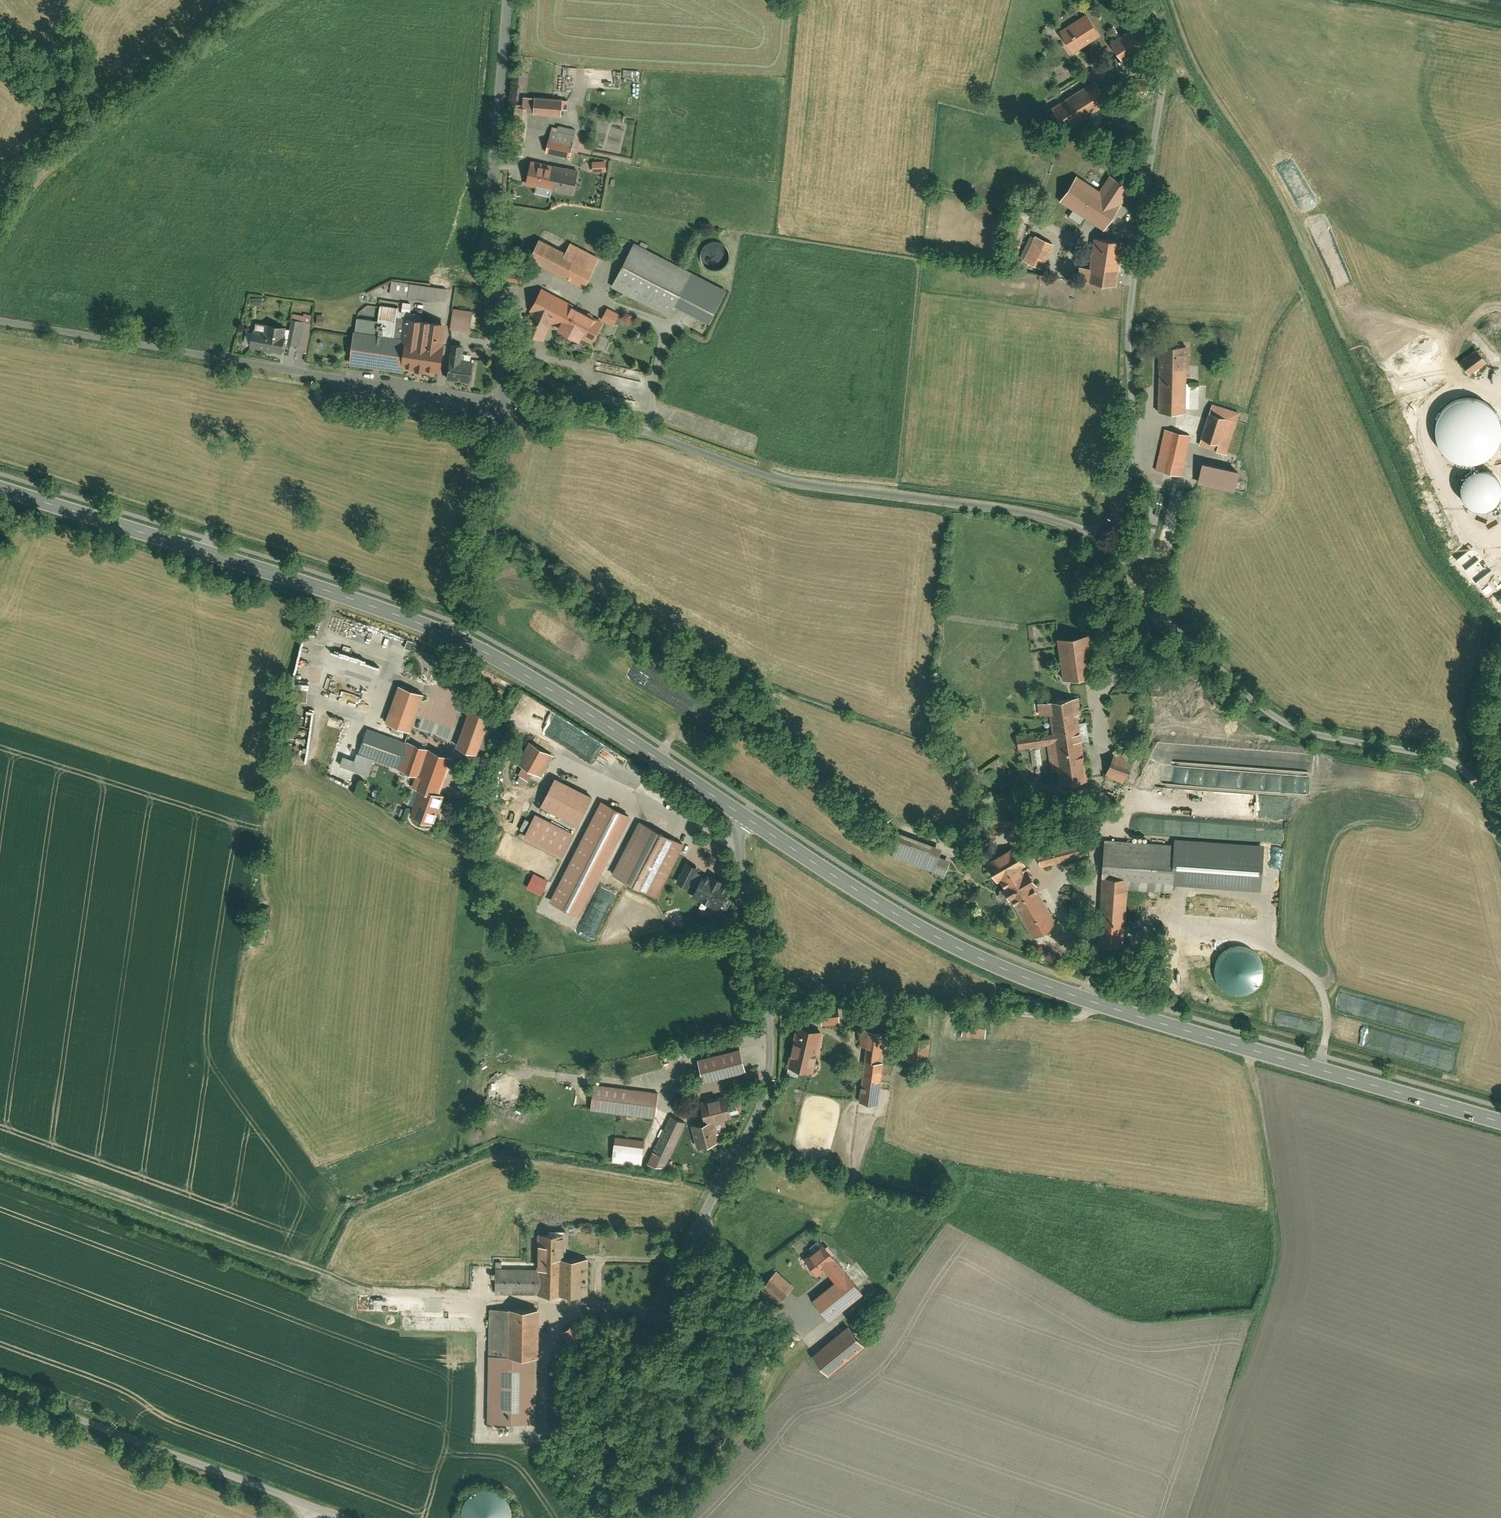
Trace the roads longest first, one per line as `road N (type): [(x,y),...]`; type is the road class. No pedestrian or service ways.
road 1 (secondary): [(1500,1122),(1024,979),(867,898),(743,817)]
road 2 (unclassified): [(597,1517),(622,1398),(653,1314),(765,1085),(768,1037),(737,841),(743,817)]
road 3 (unclassified): [(504,408),(646,435),(763,478),(1034,517),(1099,536)]
road 4 (track): [(563,1313),(534,1300),(363,1289),(0,1155)]
road 5 (unclassified): [(1147,0),(1163,71),(1131,289),(1134,448),(1117,516),(1099,536)]
road 6 (unclassified): [(1099,536),(1158,612),(1277,721),(1450,765),(1483,802),(1500,840)]
road 7 (unclassified): [(0,322),(266,360),(504,408)]
road 8 (secondary): [(452,636),(0,488)]
road 9 (residential): [(504,408),(486,236),(510,0)]
road 10 (unclassified): [(339,1517),(0,1391)]
road 11 (secondary): [(743,817),(452,636)]
road 12 (track): [(1099,1005),(1070,1018),(840,1007),(765,1016)]
road 13 (track): [(1251,1049),(1277,1256),(1243,1370)]
road 14 (residential): [(452,636),(504,408)]
road 15 (unclassified): [(0,239),(37,178),(90,133)]

